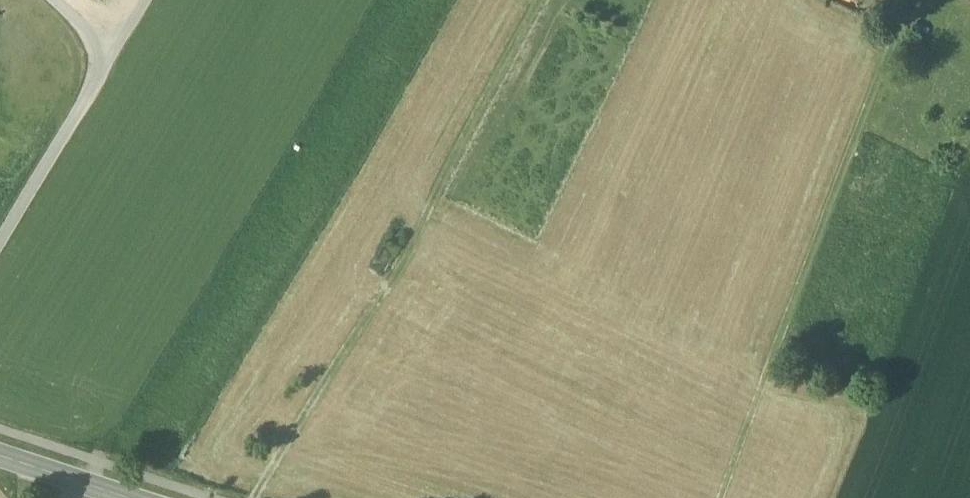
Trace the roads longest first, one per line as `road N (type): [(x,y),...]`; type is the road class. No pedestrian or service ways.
road 1 (track): [(0,239),(110,49)]
road 2 (tertiary): [(132,497),(0,454)]

